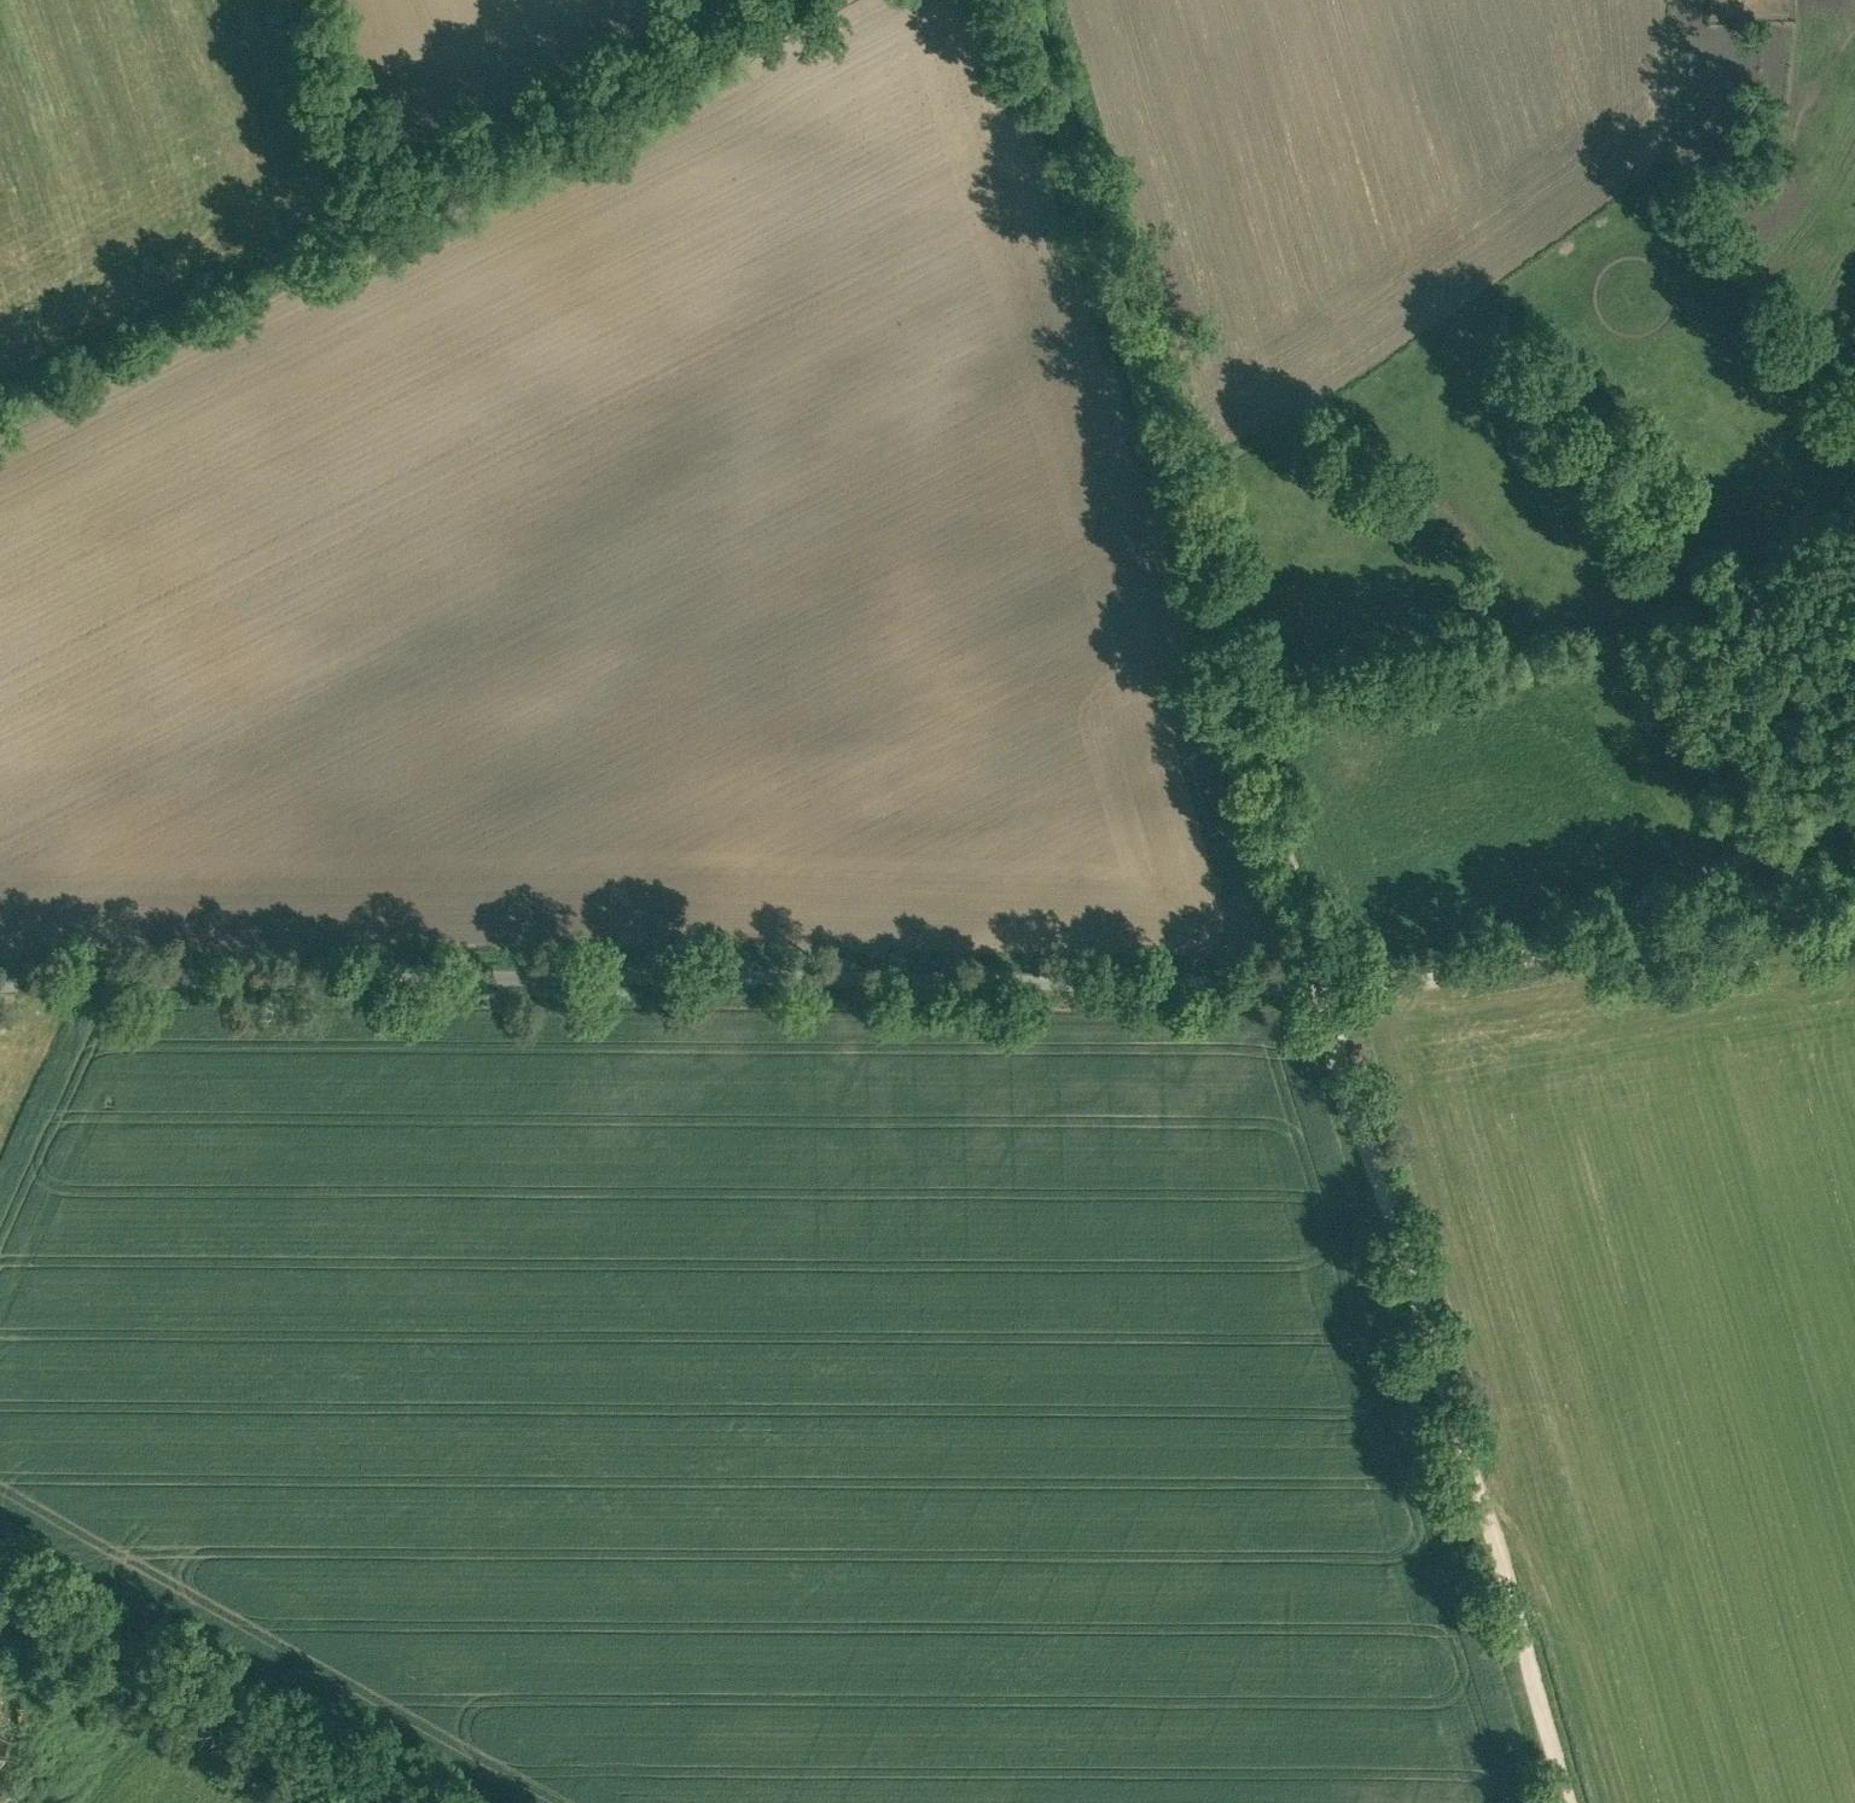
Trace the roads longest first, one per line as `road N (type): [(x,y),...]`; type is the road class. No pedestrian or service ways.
road 1 (unclassified): [(1854,797),(1447,959),(0,976)]
road 2 (track): [(1042,0),(1576,1802)]
road 3 (residential): [(0,1585),(397,1802)]

